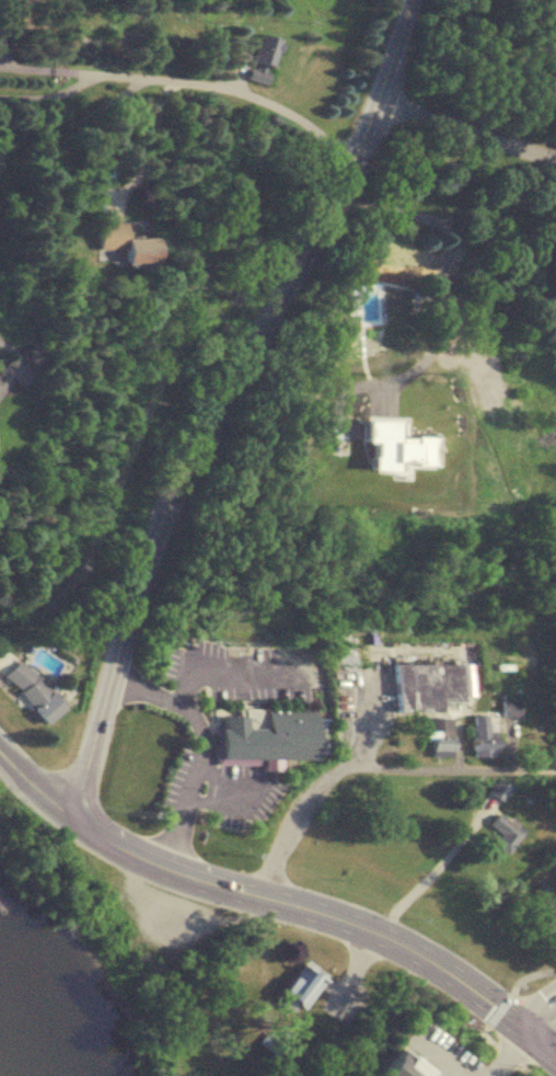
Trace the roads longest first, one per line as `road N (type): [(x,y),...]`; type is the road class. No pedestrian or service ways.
road 1 (tertiary): [(74,820),(155,541),(347,186),(414,0)]
road 2 (tertiary): [(522,1028),(402,942),(178,874),(74,820)]
road 3 (residential): [(259,896),(285,839),(332,770),(555,768)]
road 4 (residential): [(382,96),(555,158)]

